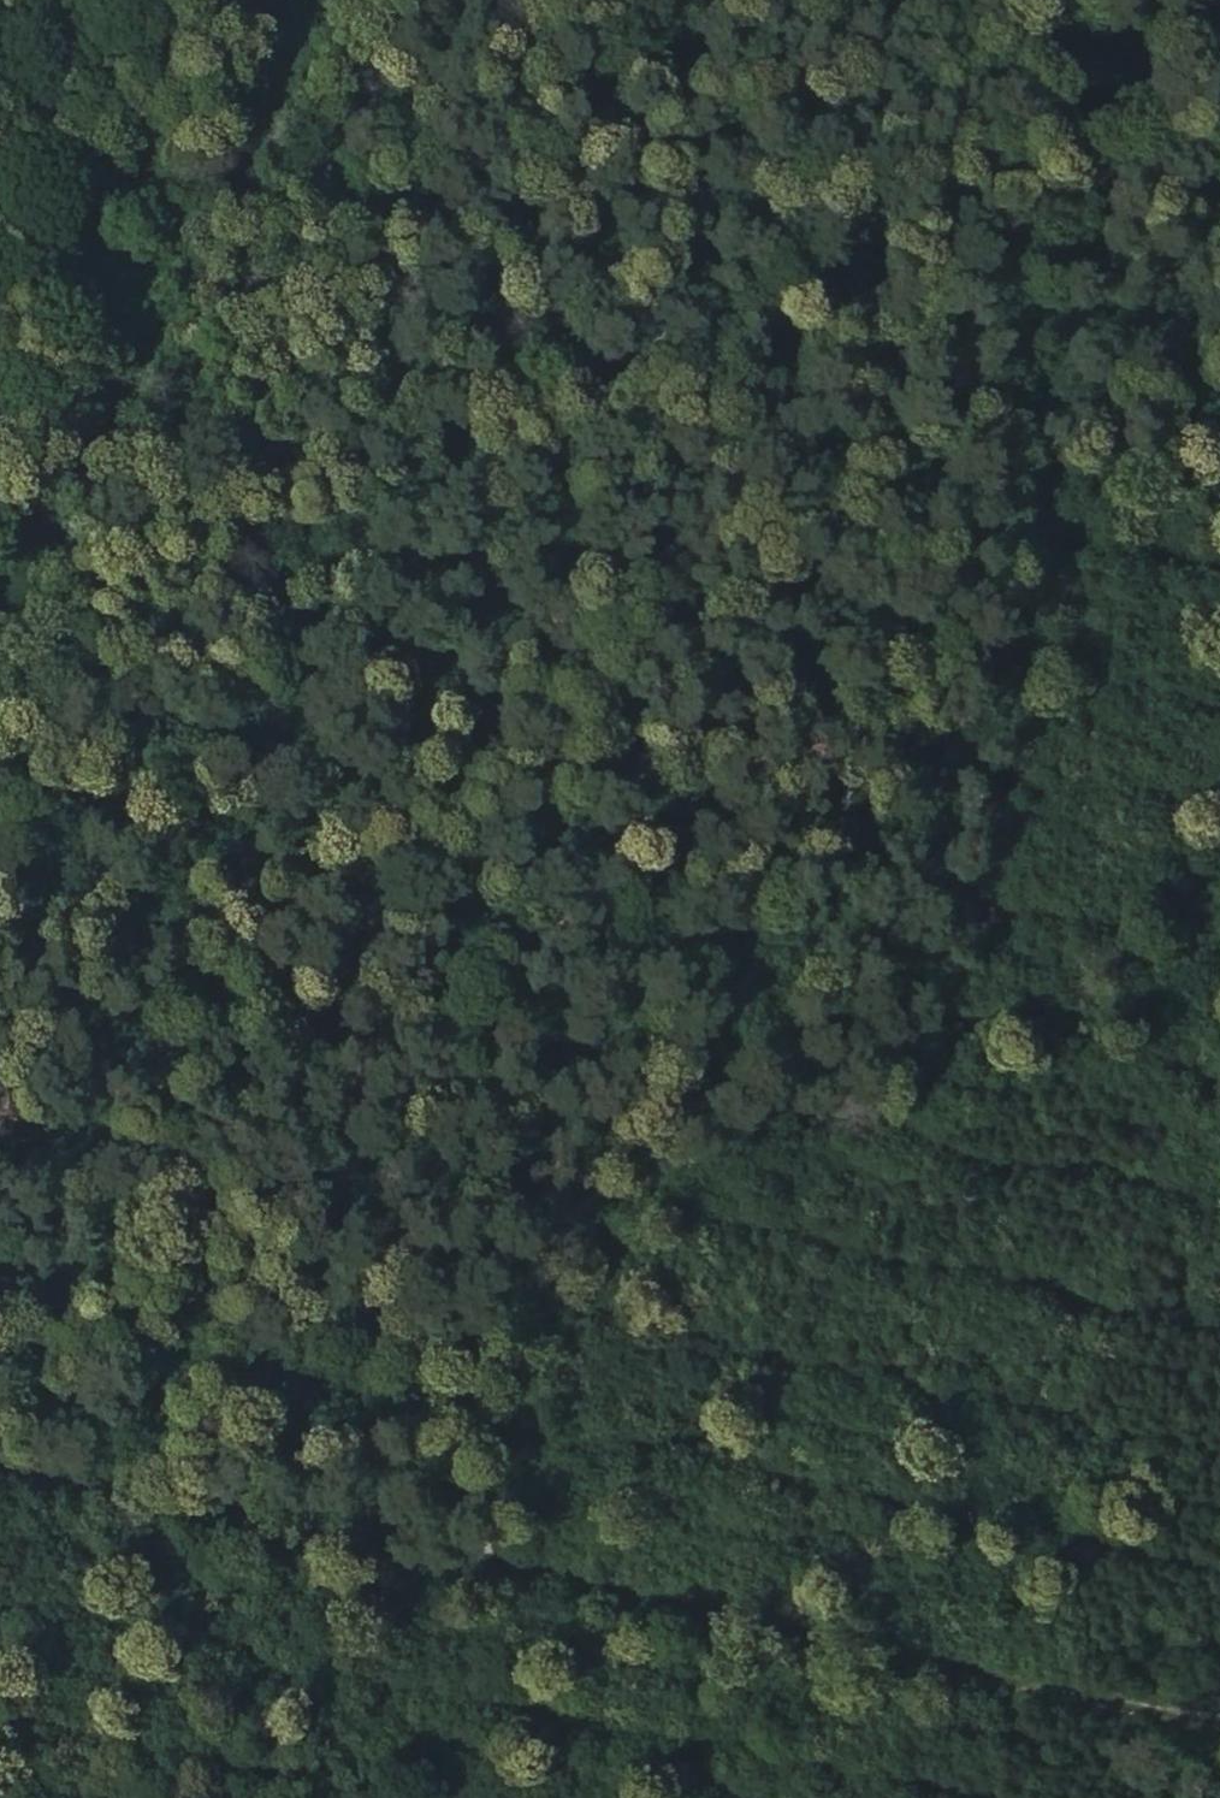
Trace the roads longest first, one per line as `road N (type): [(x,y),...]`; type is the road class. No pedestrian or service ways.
road 1 (track): [(318,0),(0,644)]

